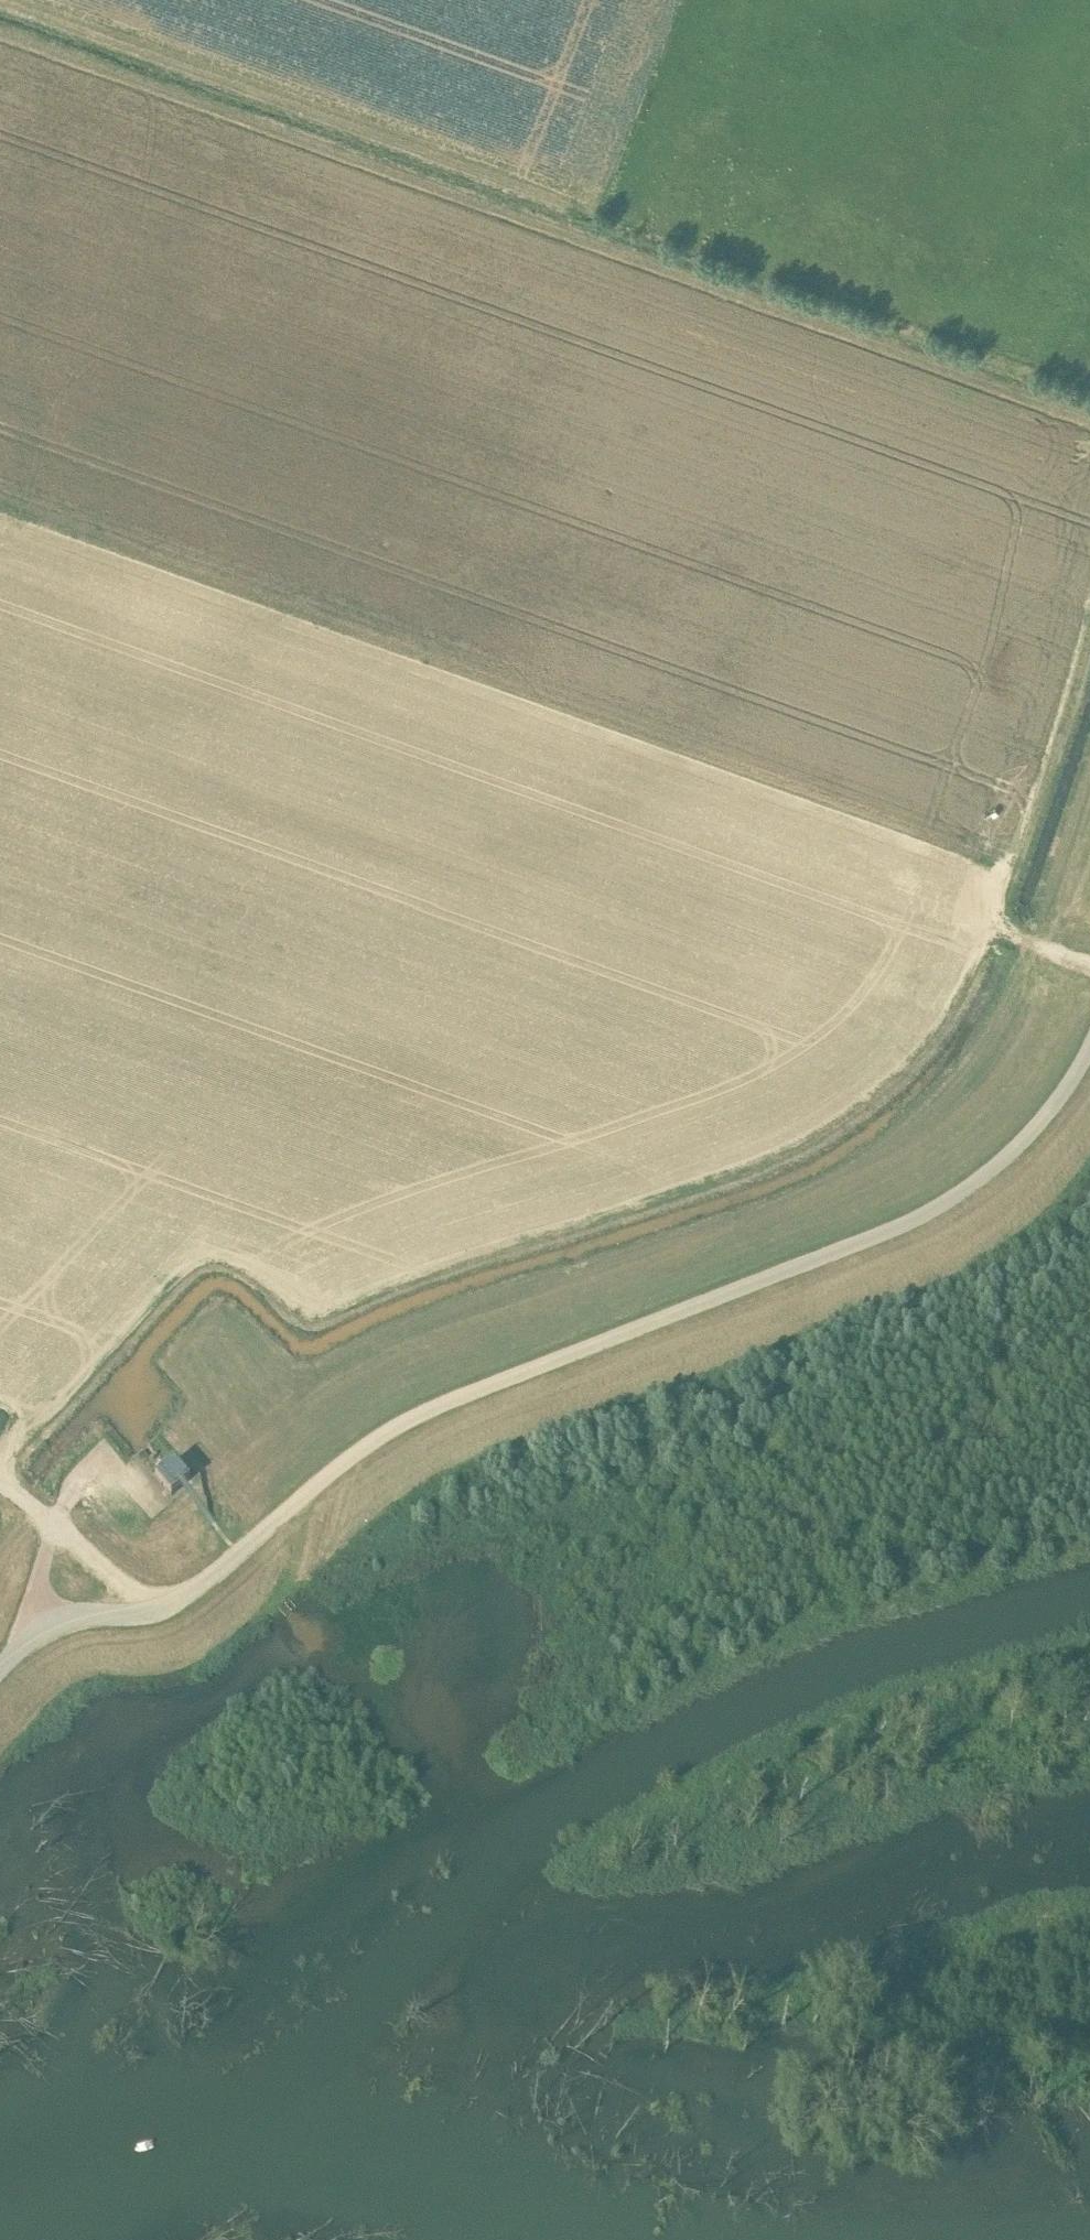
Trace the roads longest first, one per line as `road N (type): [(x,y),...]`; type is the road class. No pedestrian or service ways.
road 1 (unclassified): [(1089,1044),(1052,1105),(979,1181),(863,1241),(469,1379),(350,1460),(174,1601),(125,1614),(66,1613),(0,1665)]

